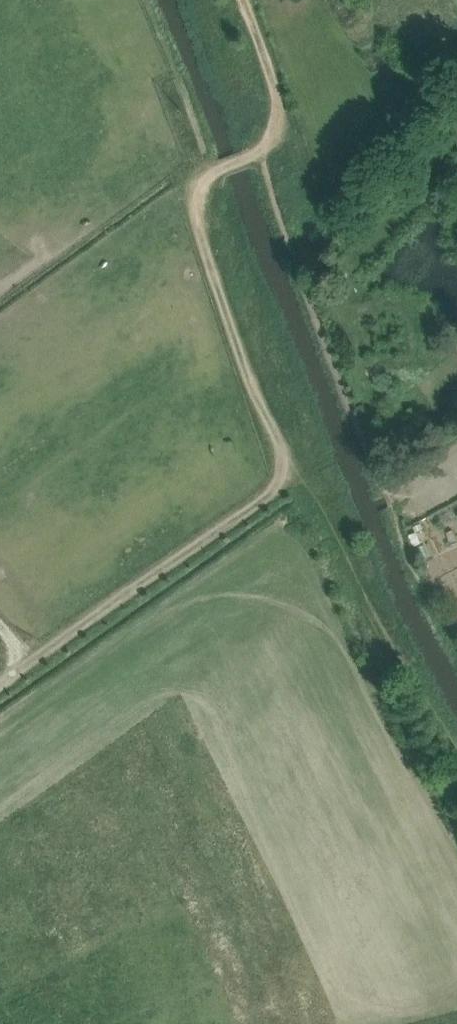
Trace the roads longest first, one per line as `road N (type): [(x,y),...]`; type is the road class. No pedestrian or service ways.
road 1 (track): [(243,0),(279,101),(280,129),(267,149),(202,181),(191,201),(260,413),(286,466)]
road 2 (track): [(286,466),(271,494),(0,686)]

